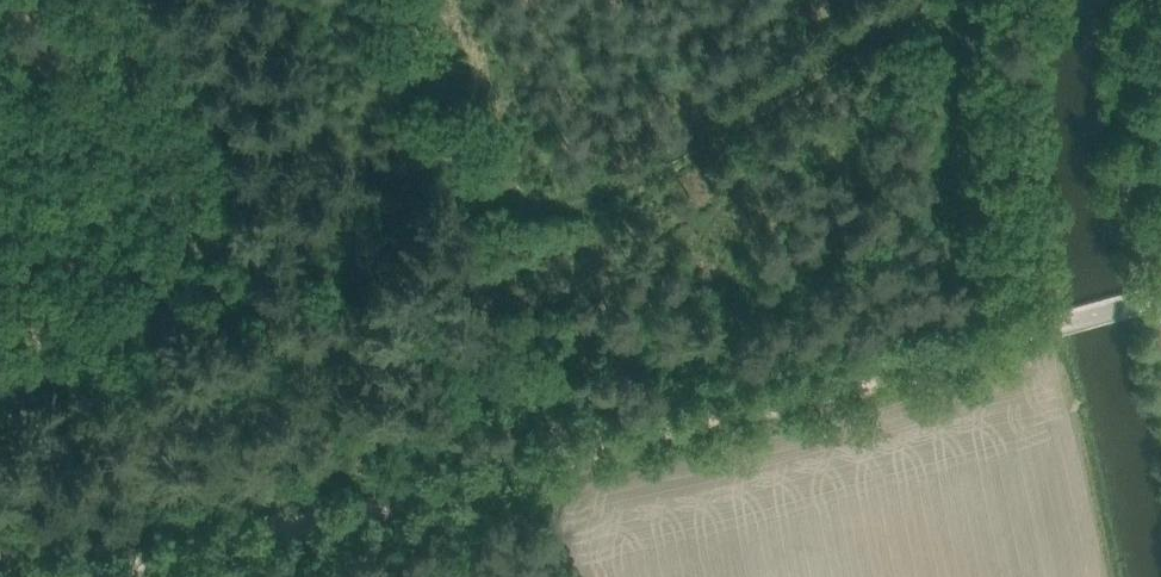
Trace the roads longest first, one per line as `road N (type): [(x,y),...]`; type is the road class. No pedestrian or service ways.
road 1 (track): [(111,576),(1033,331)]
road 2 (track): [(884,0),(467,219),(373,0)]
road 3 (track): [(986,347),(963,144),(972,0)]
road 4 (unclassified): [(1033,331),(1160,297)]

